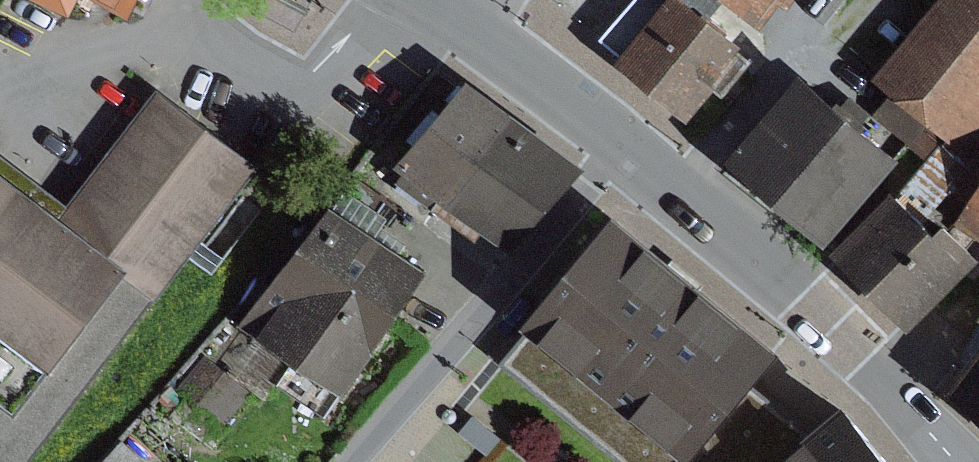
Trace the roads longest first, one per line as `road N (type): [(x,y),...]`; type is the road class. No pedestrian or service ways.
road 1 (residential): [(627,147),(799,286),(958,461)]
road 2 (residential): [(355,461),(627,147)]
road 3 (residential): [(422,0),(482,35),(582,117)]

